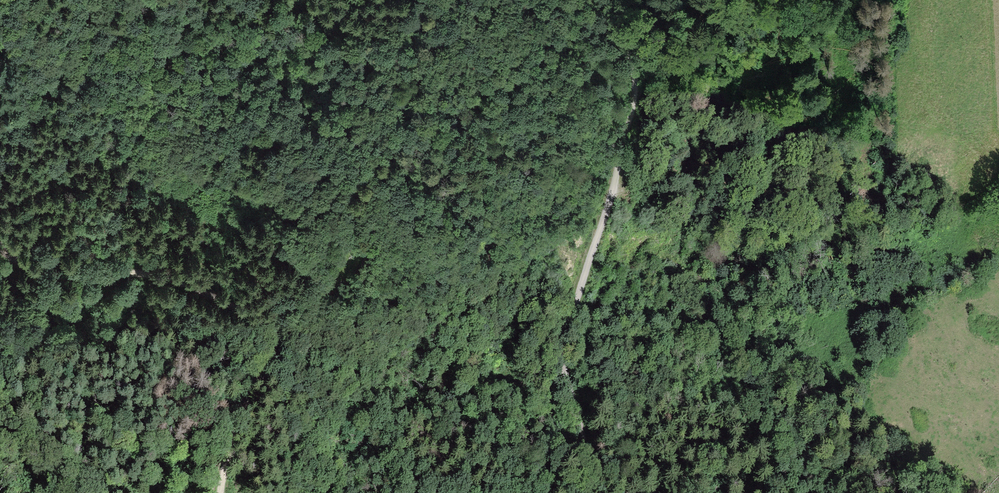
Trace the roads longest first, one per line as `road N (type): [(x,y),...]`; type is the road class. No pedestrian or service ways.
road 1 (track): [(594,0),(620,38),(634,90),(604,219),(550,382),(540,492)]
road 2 (track): [(0,250),(38,271),(159,275),(256,322),(274,346),(235,417),(222,492)]
road 3 (track): [(150,0),(155,85),(193,150),(311,274),(314,298)]
road 4 (track): [(782,492),(748,419),(731,334)]
road 5 (track): [(605,492),(558,360)]

